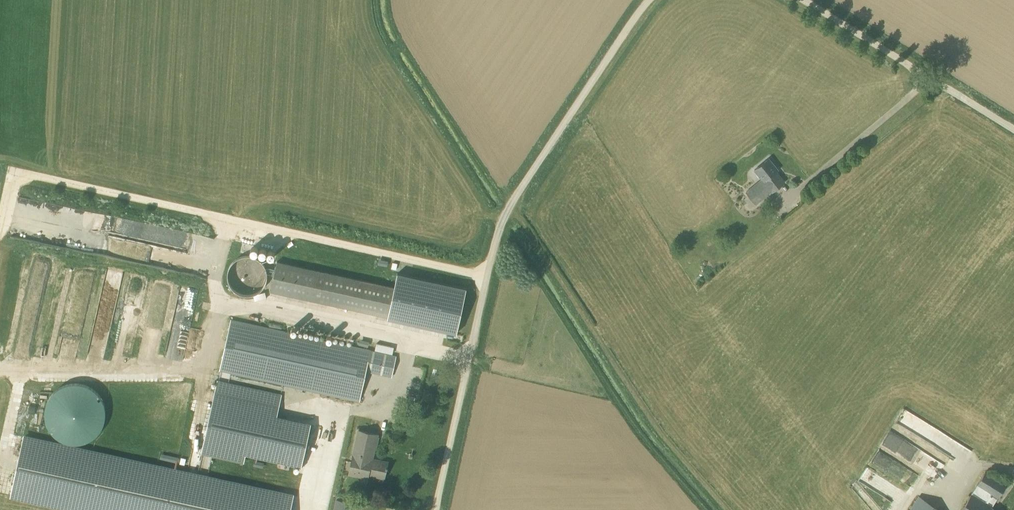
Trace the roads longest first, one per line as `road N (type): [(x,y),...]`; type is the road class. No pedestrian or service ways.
road 1 (unclassified): [(649,0),(501,223),(437,509)]
road 2 (unclassified): [(800,0),(1013,132)]

